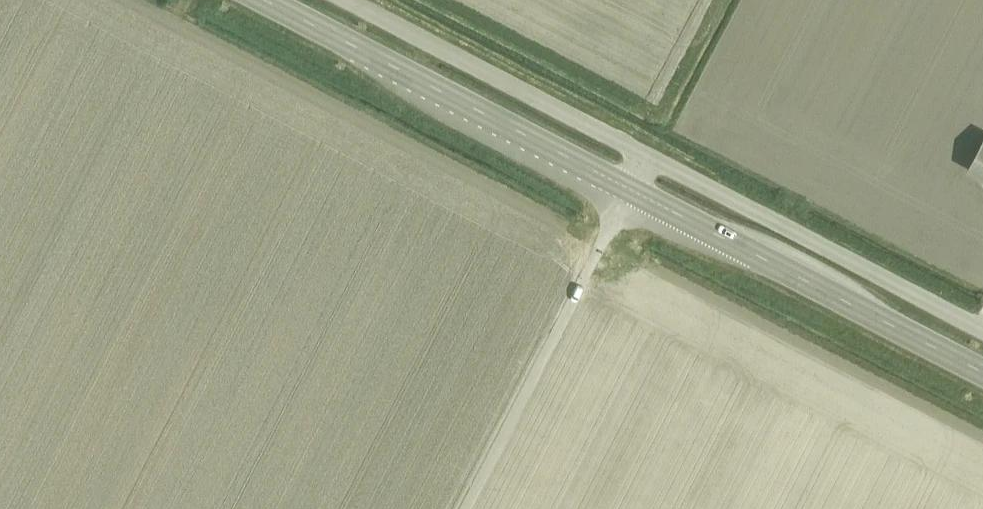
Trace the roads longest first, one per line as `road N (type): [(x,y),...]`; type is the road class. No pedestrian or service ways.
road 1 (tertiary): [(982,371),(270,0)]
road 2 (unclassified): [(982,328),(347,0)]
road 3 (track): [(465,508),(649,157)]

